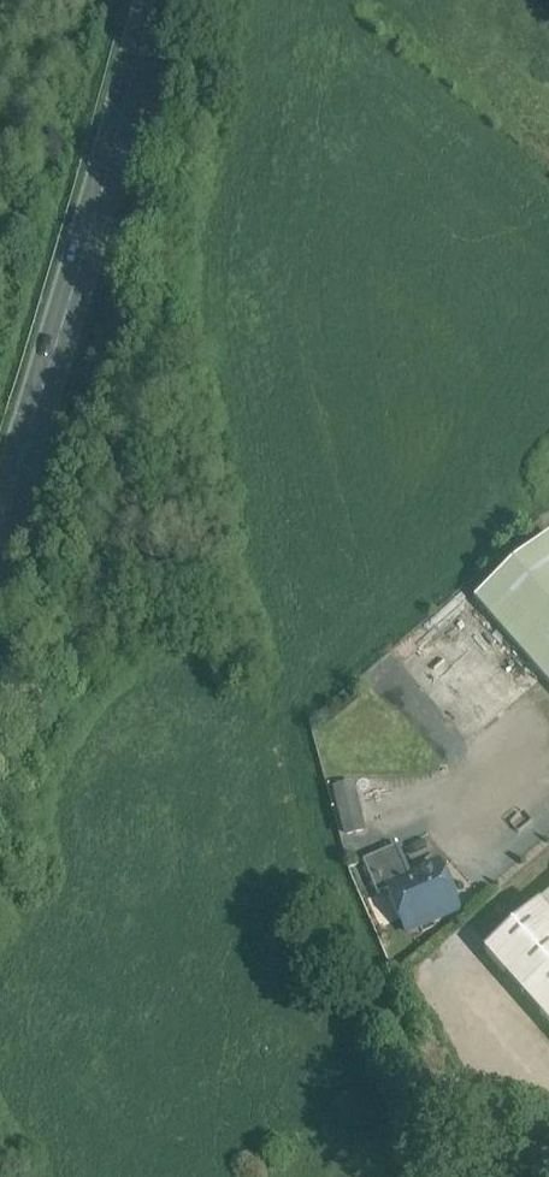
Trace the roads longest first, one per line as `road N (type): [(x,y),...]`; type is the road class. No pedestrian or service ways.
road 1 (primary): [(161,0),(0,533)]

